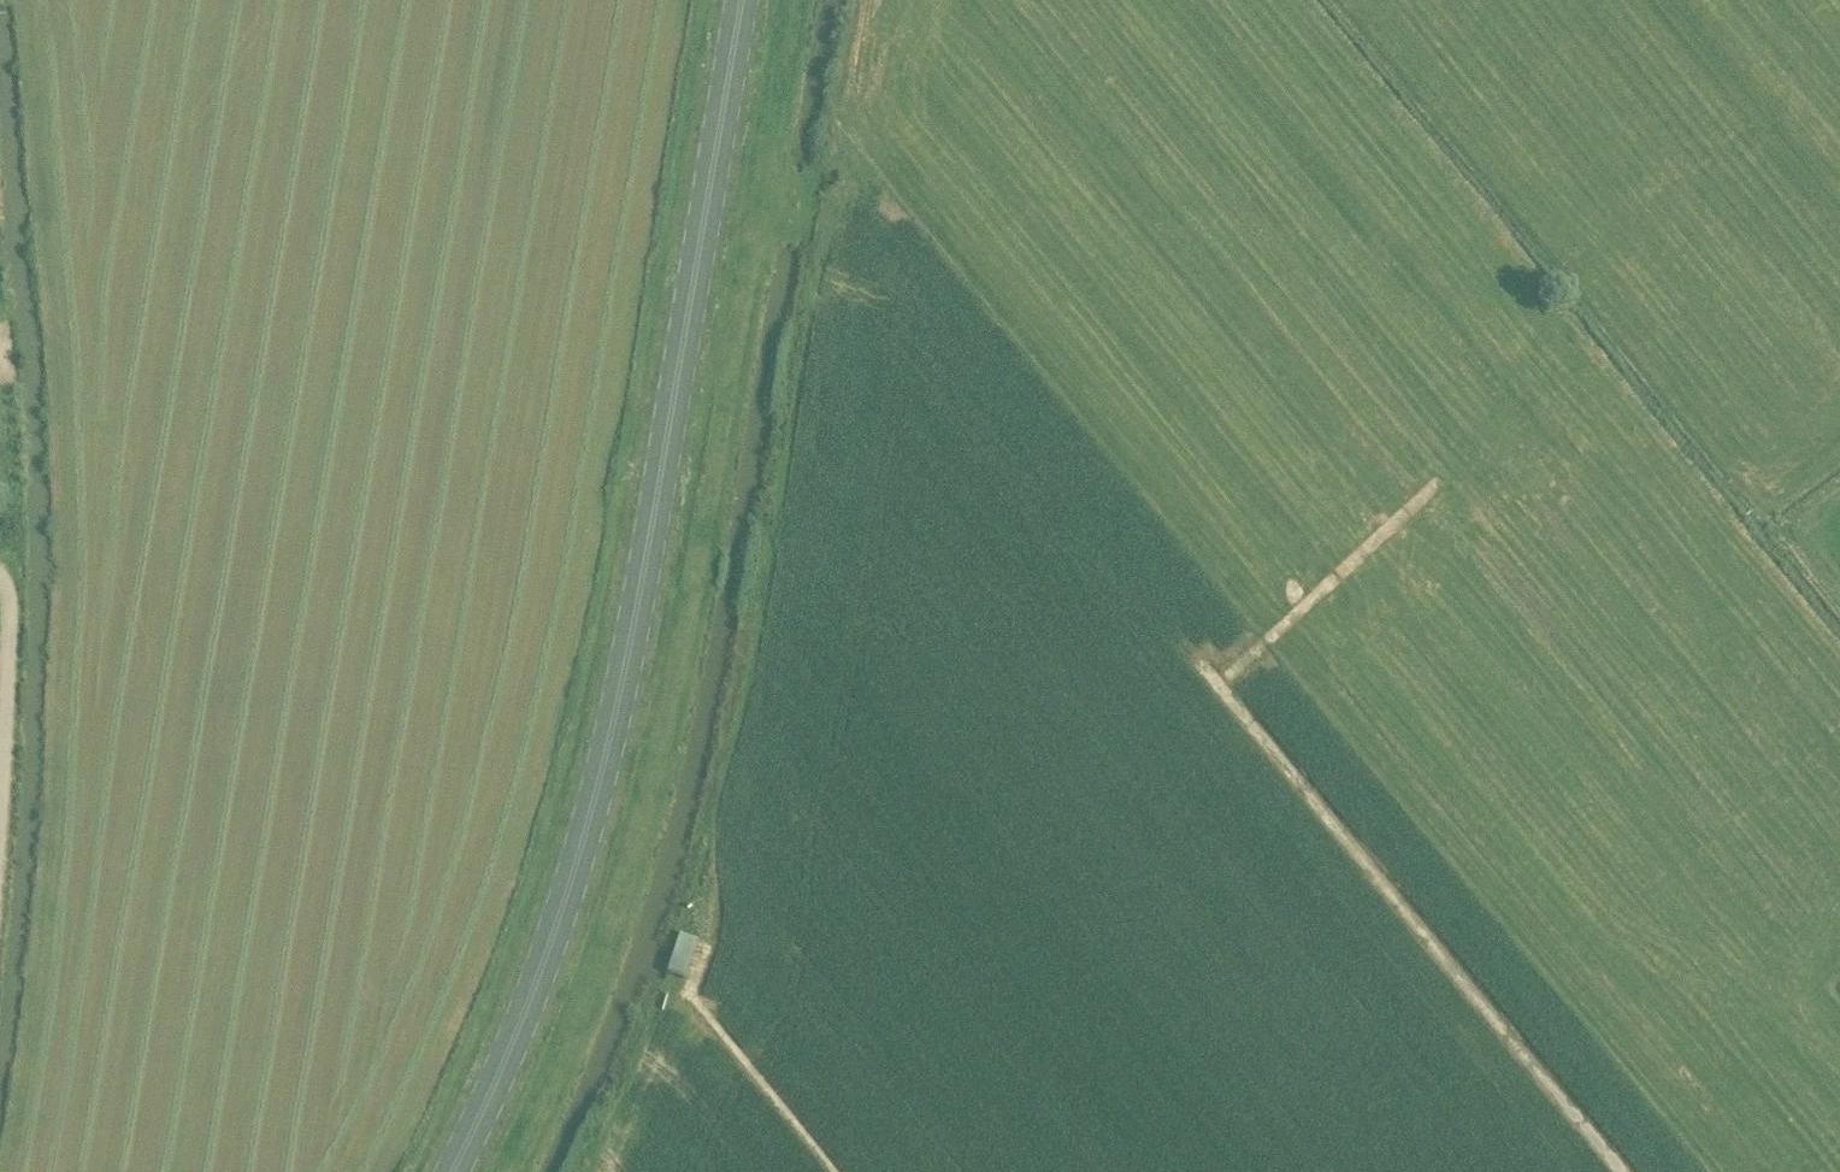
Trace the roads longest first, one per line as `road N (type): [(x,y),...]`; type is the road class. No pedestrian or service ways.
road 1 (secondary): [(450,1171),(556,928),(607,751),(742,0)]

